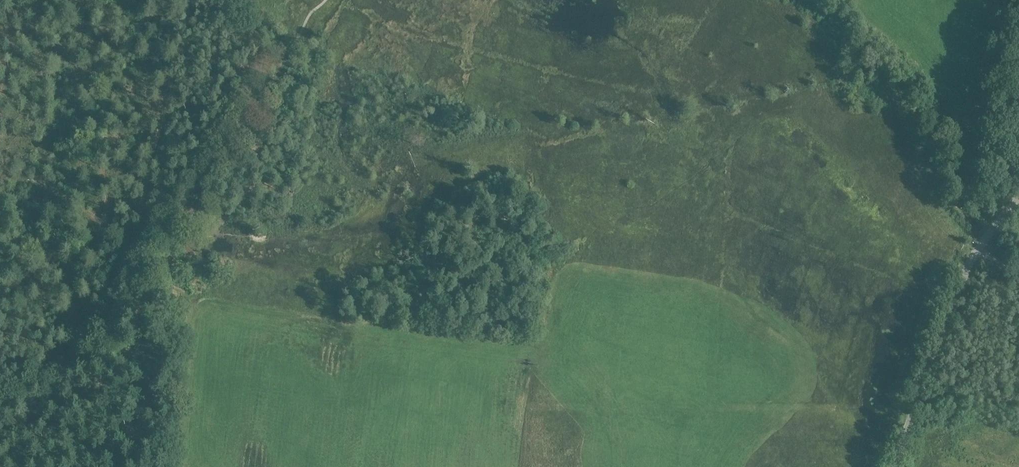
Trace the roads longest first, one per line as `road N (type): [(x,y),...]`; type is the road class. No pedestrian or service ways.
road 1 (track): [(293,46),(95,356),(0,393)]
road 2 (unclassified): [(895,466),(974,253),(1018,195)]

